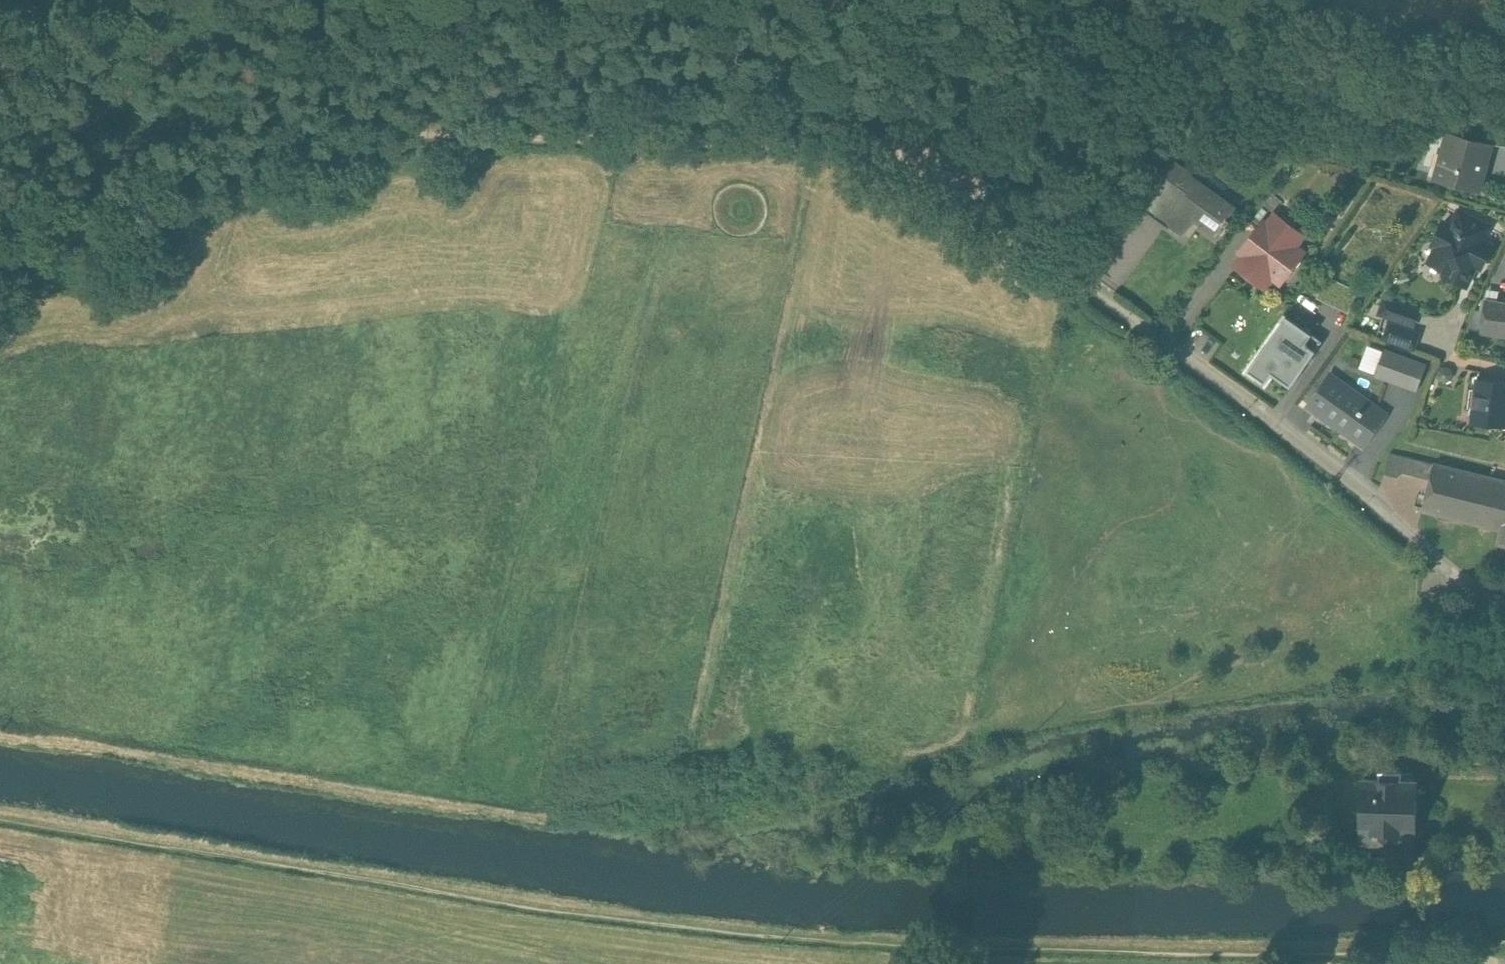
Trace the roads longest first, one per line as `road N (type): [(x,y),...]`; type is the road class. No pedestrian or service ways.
road 1 (track): [(0,250),(117,235),(251,197),(374,144),(441,133),(864,149),(1000,230)]
road 2 (residential): [(1000,230),(1353,479),(1432,555),(1504,604)]

